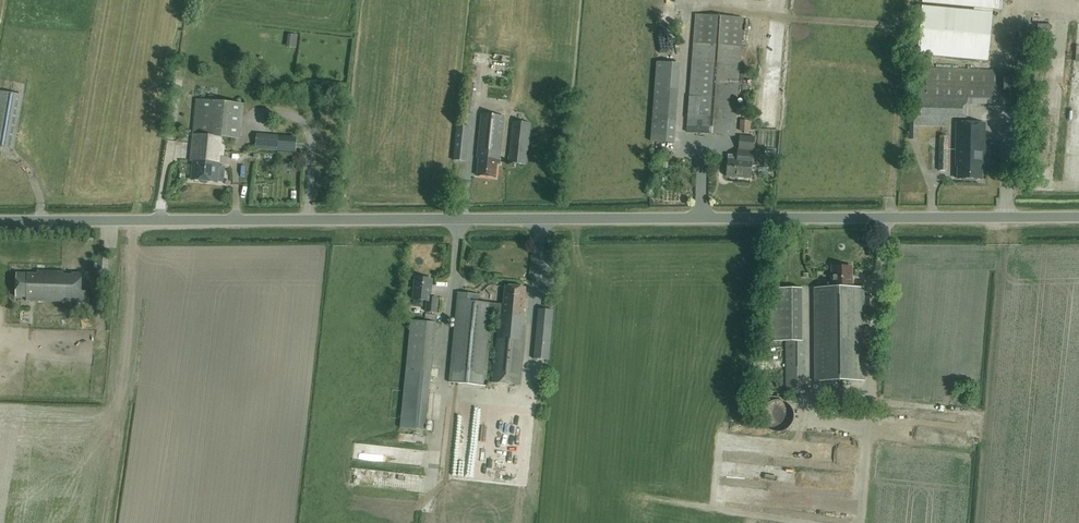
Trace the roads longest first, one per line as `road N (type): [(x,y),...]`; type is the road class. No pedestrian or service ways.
road 1 (unclassified): [(1078,216),(0,221)]

